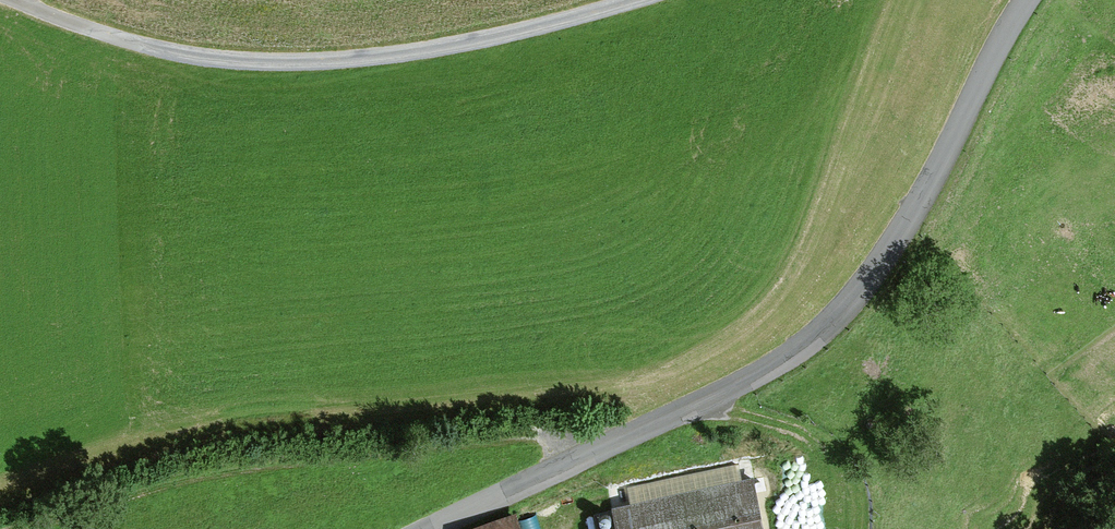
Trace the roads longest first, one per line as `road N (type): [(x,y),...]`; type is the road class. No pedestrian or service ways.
road 1 (unclassified): [(446,528),(707,408),(796,360),(847,317),(896,248),(1027,0)]
road 2 (track): [(102,34),(172,52),(303,63),(459,44),(633,0)]

